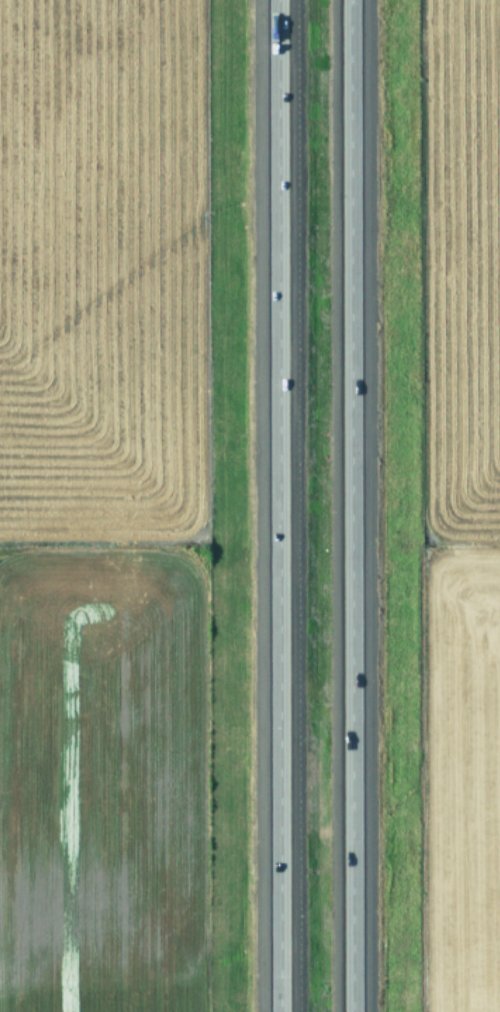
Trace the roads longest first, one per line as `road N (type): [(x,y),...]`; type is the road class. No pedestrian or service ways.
road 1 (motorway): [(278,0),(281,1011)]
road 2 (motorway): [(352,1011),(349,0)]

